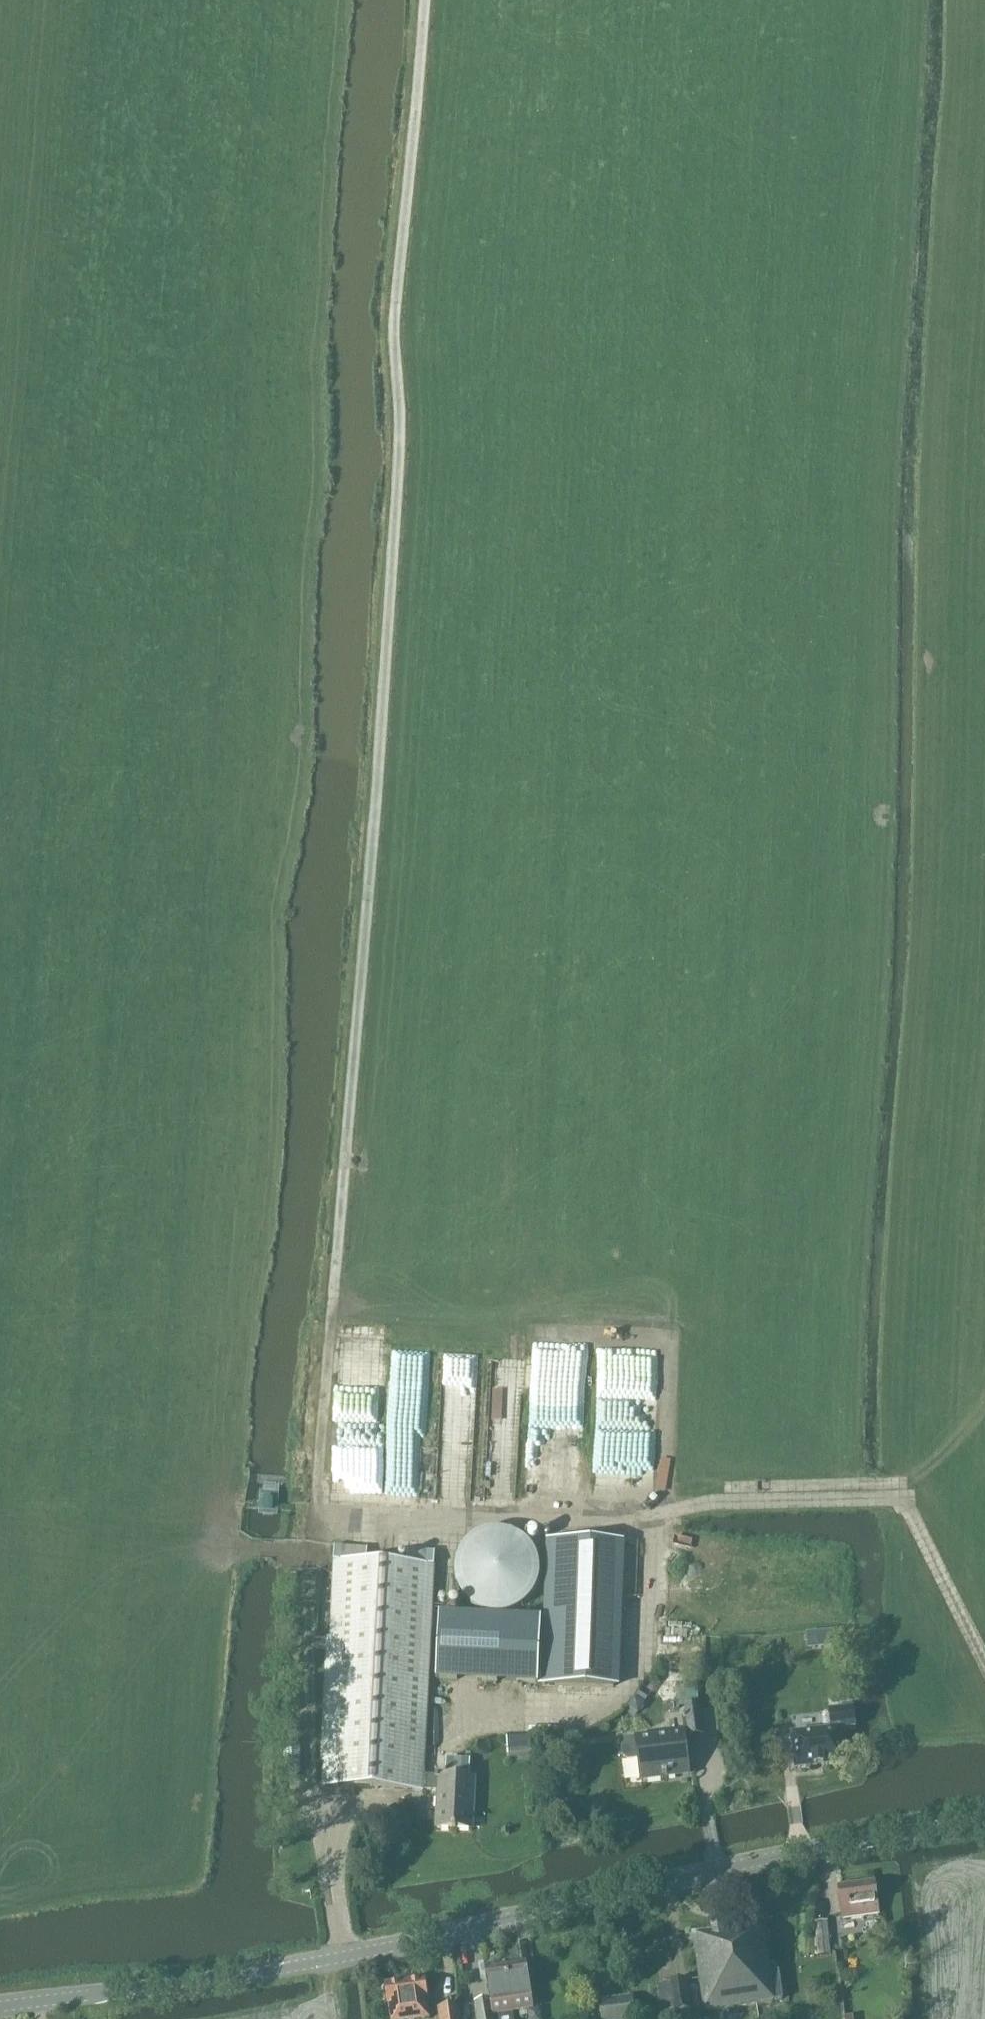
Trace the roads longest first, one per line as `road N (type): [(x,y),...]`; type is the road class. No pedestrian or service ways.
road 1 (track): [(427,0),(397,326),(402,407),(382,730),(311,1577),(321,1802),(344,1959)]
road 2 (tertiary): [(0,2008),(344,1959),(984,1822)]
road 3 (track): [(317,1515),(596,1525),(685,1503),(899,1494),(984,1661)]
road 4 (track): [(984,1025),(962,1195),(899,1494)]

